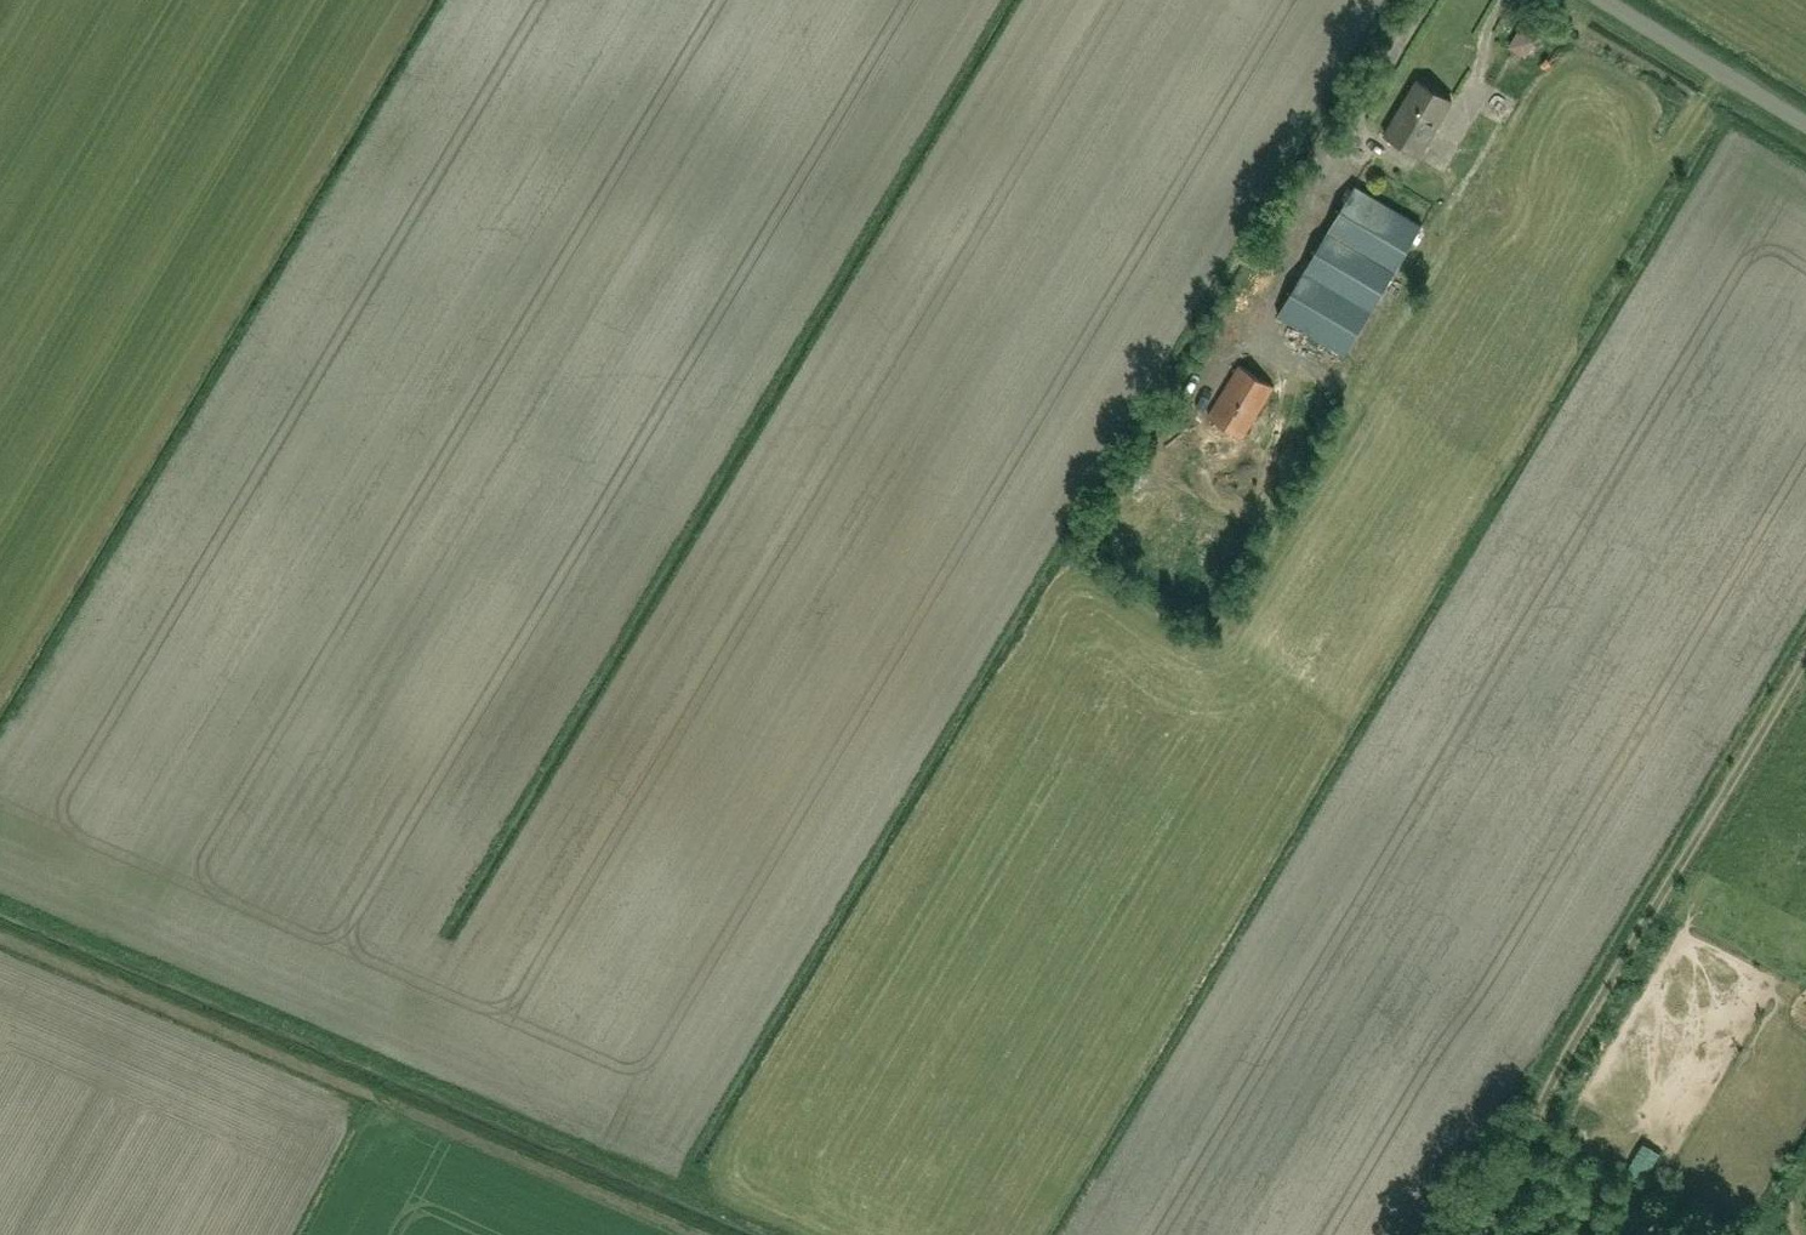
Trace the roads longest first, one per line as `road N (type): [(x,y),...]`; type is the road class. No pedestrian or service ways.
road 1 (unclassified): [(1805,122),(1607,0)]

